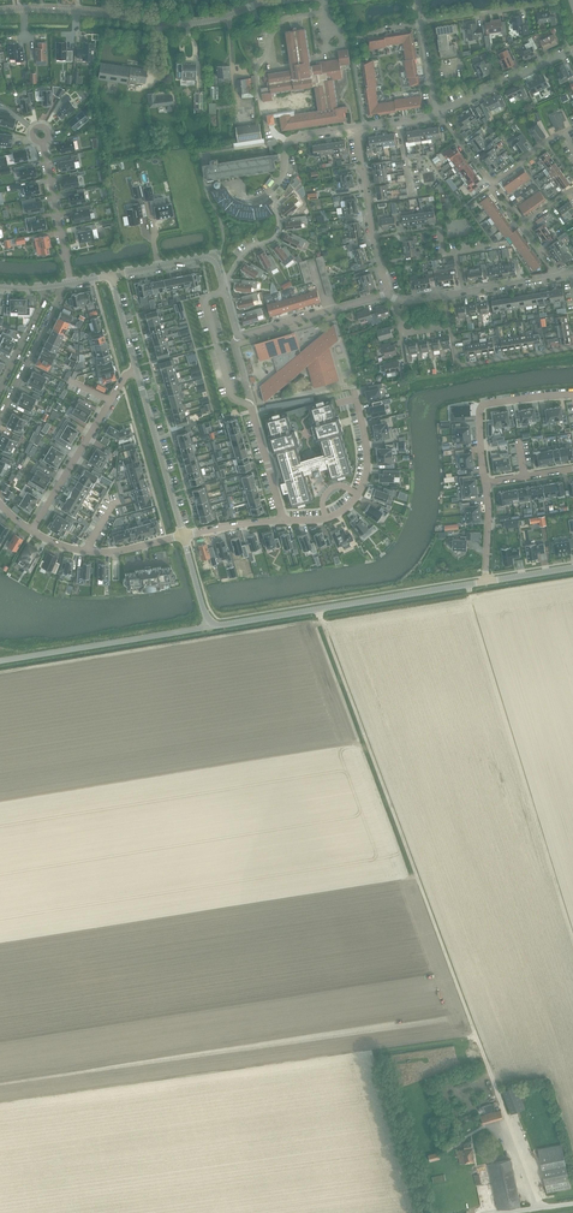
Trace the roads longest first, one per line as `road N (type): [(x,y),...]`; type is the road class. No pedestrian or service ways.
road 1 (track): [(416,875),(408,876),(313,622),(572,579)]
road 2 (track): [(474,1031),(318,609)]
road 3 (unclassified): [(208,627),(485,582)]
road 4 (residential): [(225,292),(205,303),(231,394),(251,408),(283,521)]
road 5 (unclassified): [(0,661),(208,627)]
road 6 (residential): [(225,292),(242,336),(388,295)]
road 7 (residential): [(31,531),(126,375),(137,371)]
road 8 (residential): [(283,521),(331,517),(361,490),(367,455),(354,392)]
road 9 (unclassified): [(183,536),(137,371)]
road 10 (residential): [(388,295),(357,128)]
road 11 (residential): [(485,484),(482,406),(572,394)]
road 12 (residential): [(357,128),(296,137),(286,144),(270,193),(251,200),(235,191)]
road 13 (tertiary): [(264,1),(188,24),(108,14)]
road 14 (residential): [(31,531),(101,552),(183,536)]
road 15 (residential): [(572,347),(461,365),(450,326)]
road 16 (residential): [(0,419),(66,284)]
road 17 (residential): [(439,112),(572,48)]
road 18 (residential): [(71,283),(43,142)]
road 19 (residential): [(111,276),(206,258),(218,265),(225,292)]

